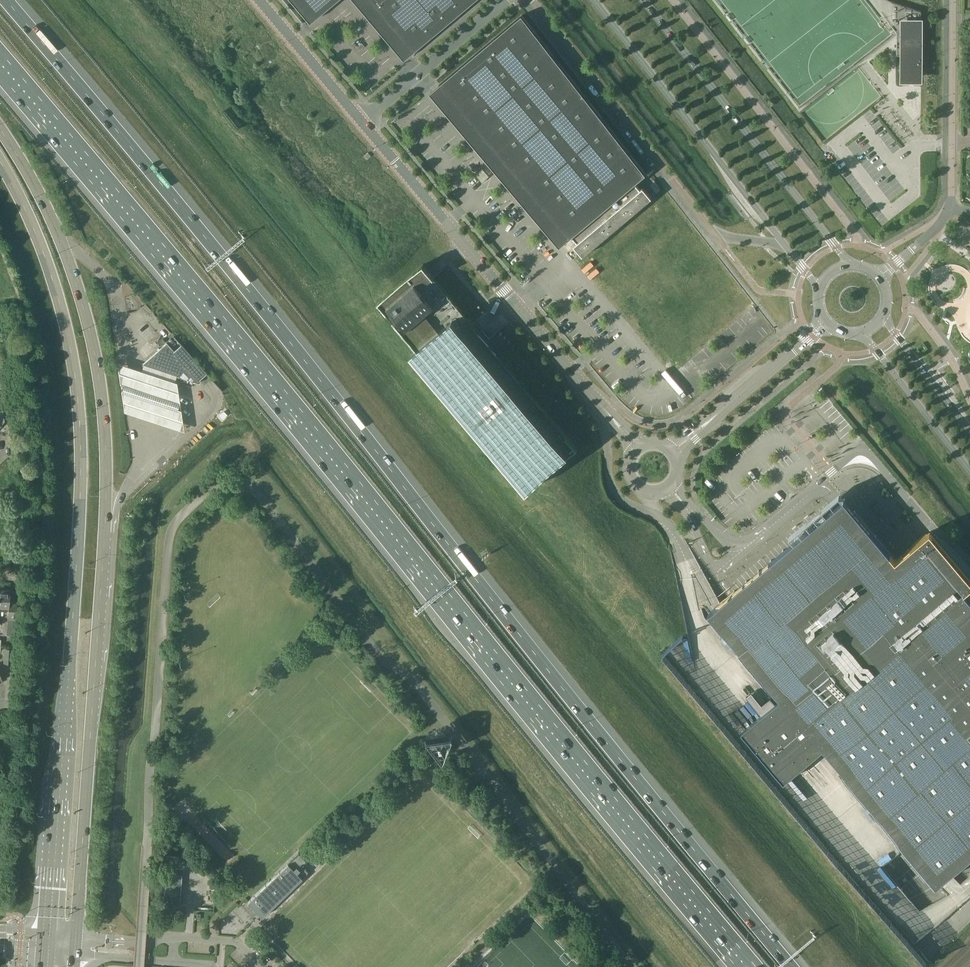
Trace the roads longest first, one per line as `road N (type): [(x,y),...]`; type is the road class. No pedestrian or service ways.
road 1 (motorway): [(792,966),(6,0)]
road 2 (motorway): [(0,64),(747,966)]
road 3 (primary): [(76,937),(106,435),(80,288),(0,129)]
road 4 (primary): [(0,160),(55,287),(78,410),(80,519),(47,931)]
road 5 (tertiary): [(361,120),(636,450)]
road 6 (unclassified): [(532,0),(715,234),(785,244)]
road 7 (secondary): [(851,264),(644,0)]
road 8 (secondary): [(592,0),(785,244)]
road 9 (tertiary): [(880,277),(938,226),(950,203),(953,0)]
road 10 (tertiary): [(825,322),(671,453)]
road 11 (unclassified): [(506,0),(361,120)]
road 12 (secondary): [(860,334),(969,471)]
road 13 (tertiary): [(261,0),(361,120)]
road 14 (secondary): [(969,430),(884,317)]

